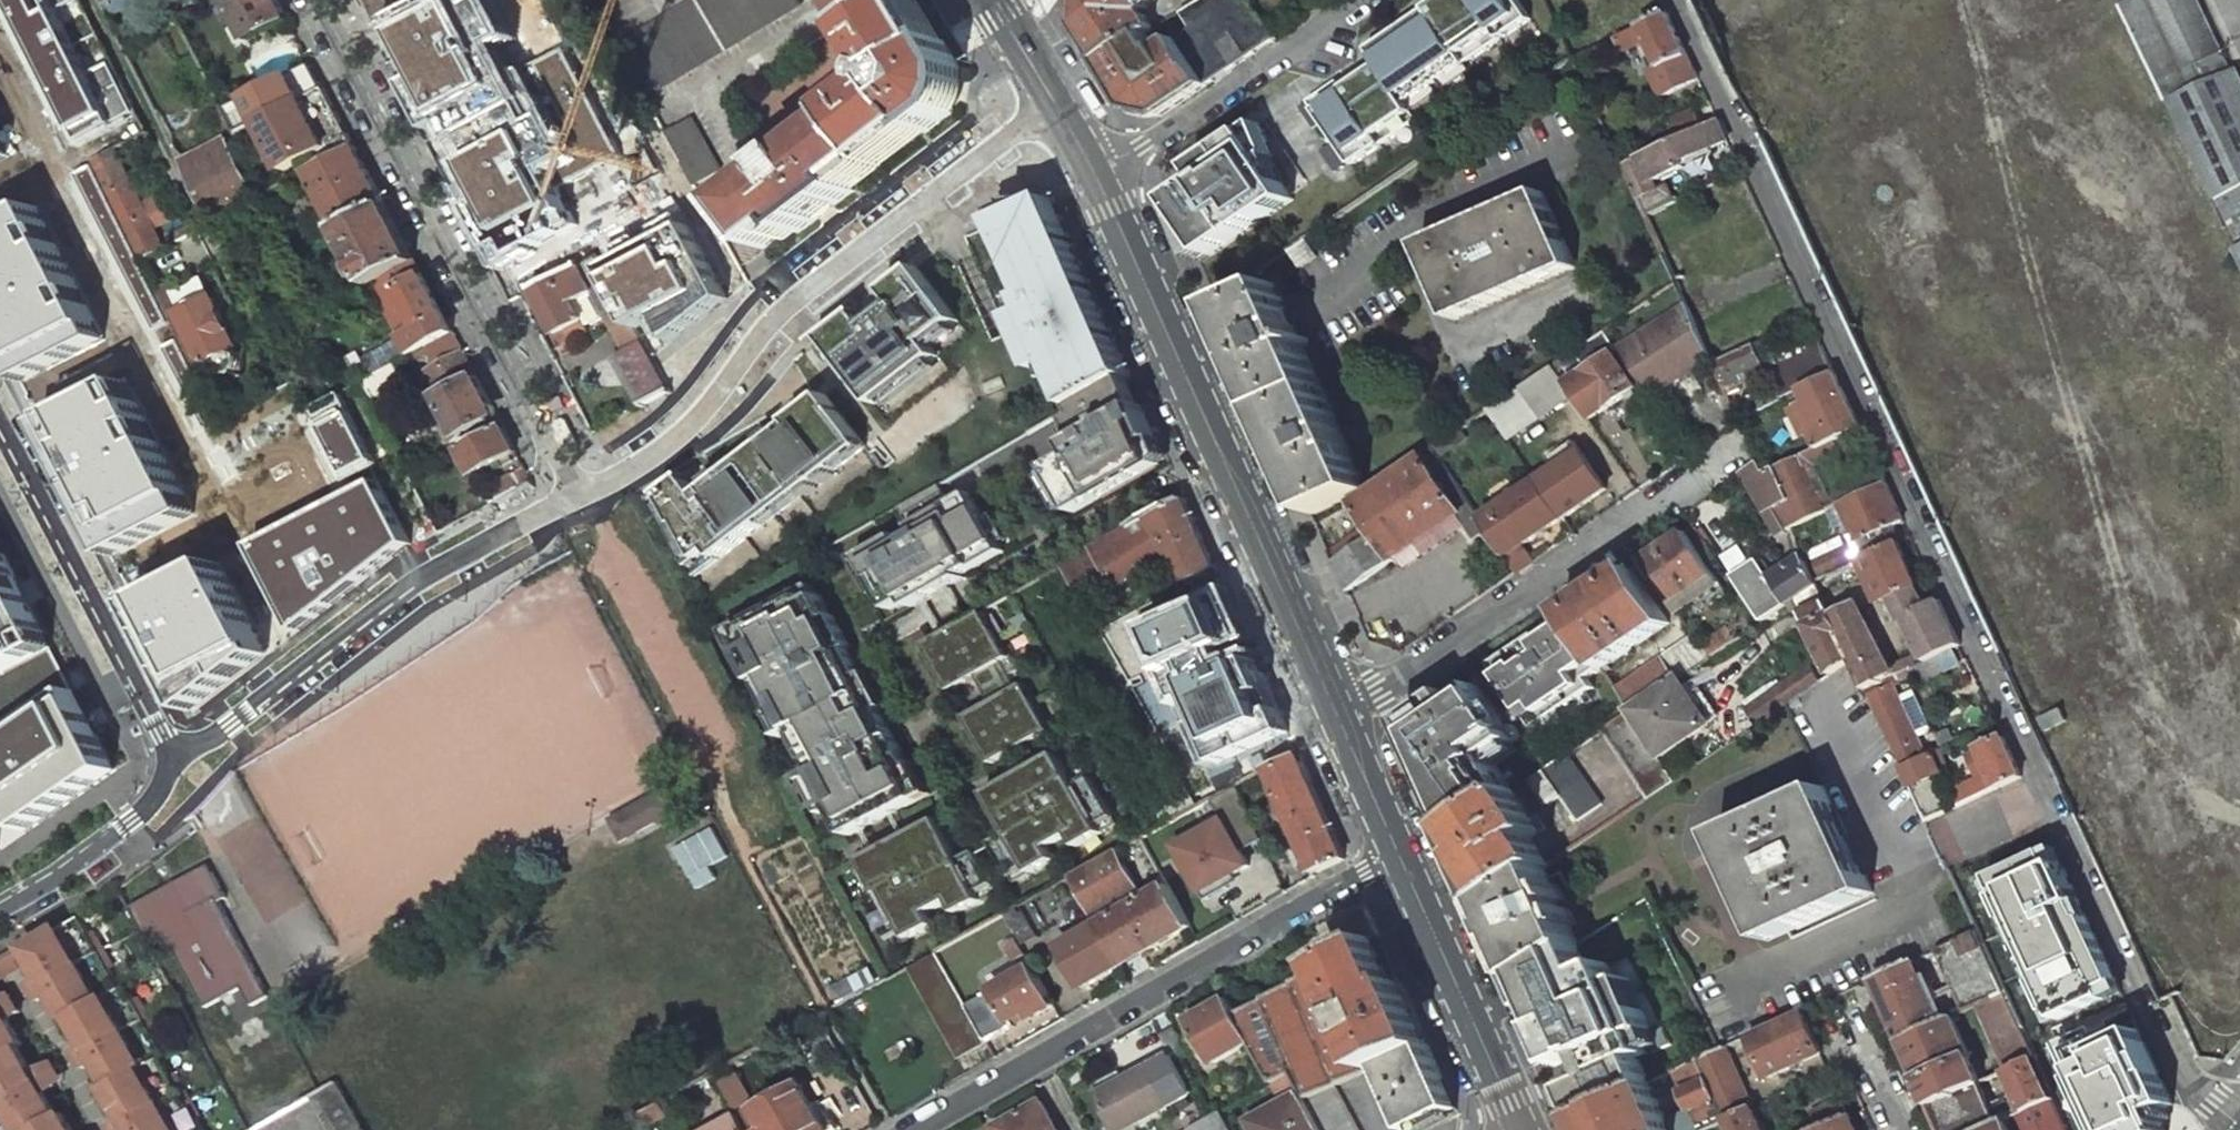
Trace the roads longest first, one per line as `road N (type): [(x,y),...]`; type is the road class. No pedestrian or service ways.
road 1 (residential): [(2239,1125),(2184,1080),(1685,0)]
road 2 (residential): [(581,493),(681,435),(796,298),(1056,112)]
road 3 (tertiary): [(1332,719),(1095,185)]
road 4 (residential): [(321,0),(581,493)]
road 5 (residential): [(920,1129),(1392,860)]
road 6 (residential): [(581,493),(412,581),(231,723),(172,751)]
road 7 (residential): [(1332,719),(1698,478)]
road 8 (residential): [(172,751),(0,421)]
road 9 (residential): [(1361,0),(1095,185)]
road 10 (tertiary): [(1515,1129),(1392,860)]
road 11 (residential): [(0,912),(156,801),(172,751)]
road 12 (tertiary): [(1392,860),(1332,719)]
road 13 (tertiary): [(1056,112),(996,0)]
road 14 (residential): [(1903,1129),(1849,1015)]

